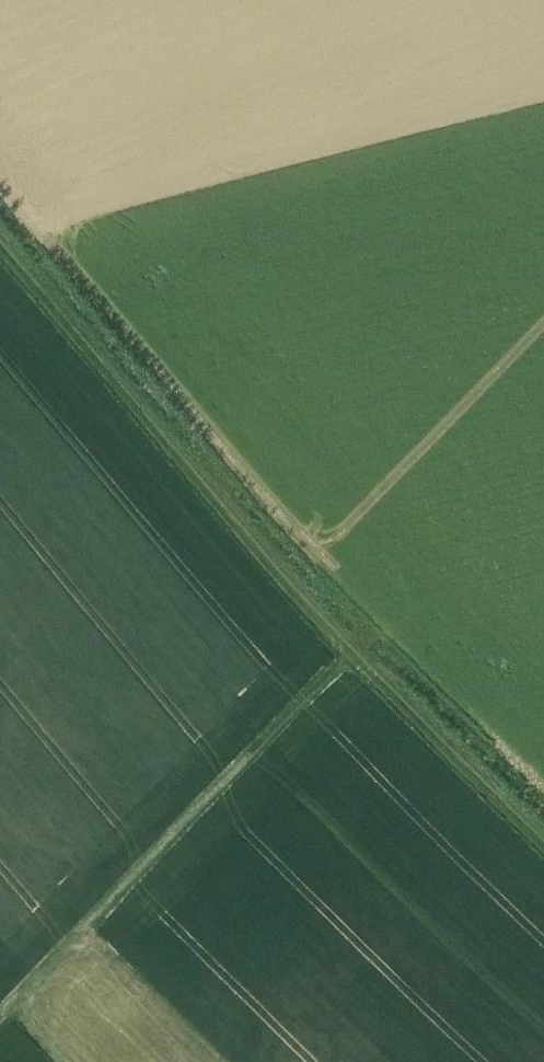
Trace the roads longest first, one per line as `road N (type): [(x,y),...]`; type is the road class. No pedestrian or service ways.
road 1 (track): [(0,270),(333,673),(0,1024)]
road 2 (track): [(333,673),(543,874)]

